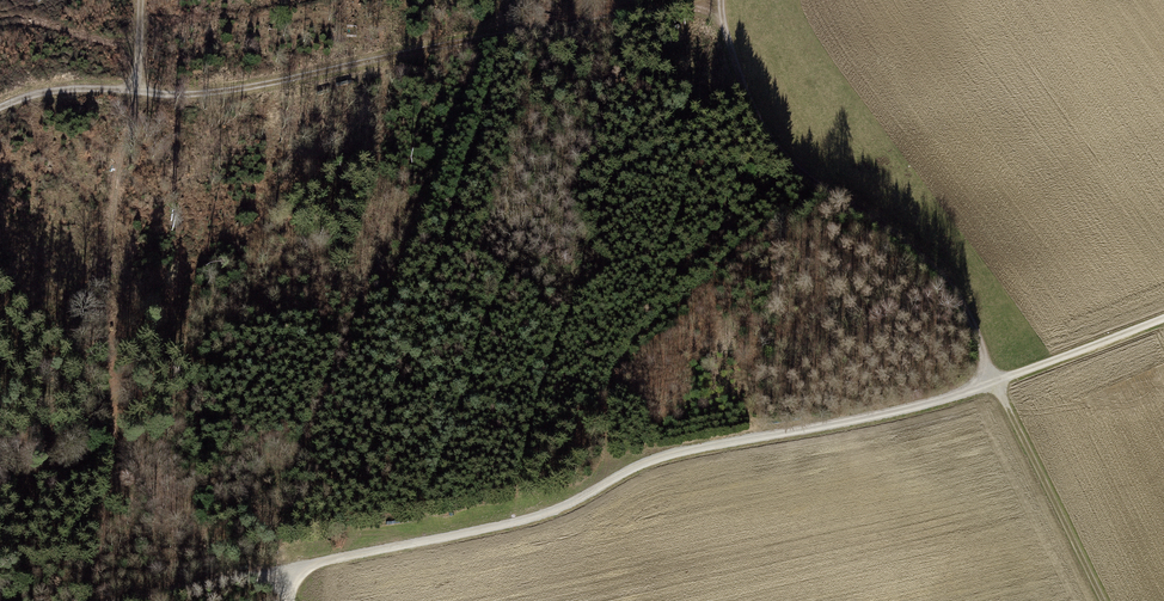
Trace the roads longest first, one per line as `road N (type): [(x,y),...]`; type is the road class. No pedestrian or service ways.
road 1 (track): [(1163,318),(899,411),(676,454),(517,522),(101,600)]
road 2 (track): [(1102,600),(957,296),(938,272),(784,155),(738,73),(723,0)]
road 3 (track): [(706,0),(691,10),(468,41),(185,98),(87,89),(0,114)]
road 4 (track): [(145,0),(120,165),(116,425),(86,600)]
road 5 (track): [(608,482),(611,385),(638,332),(780,219),(814,181)]

